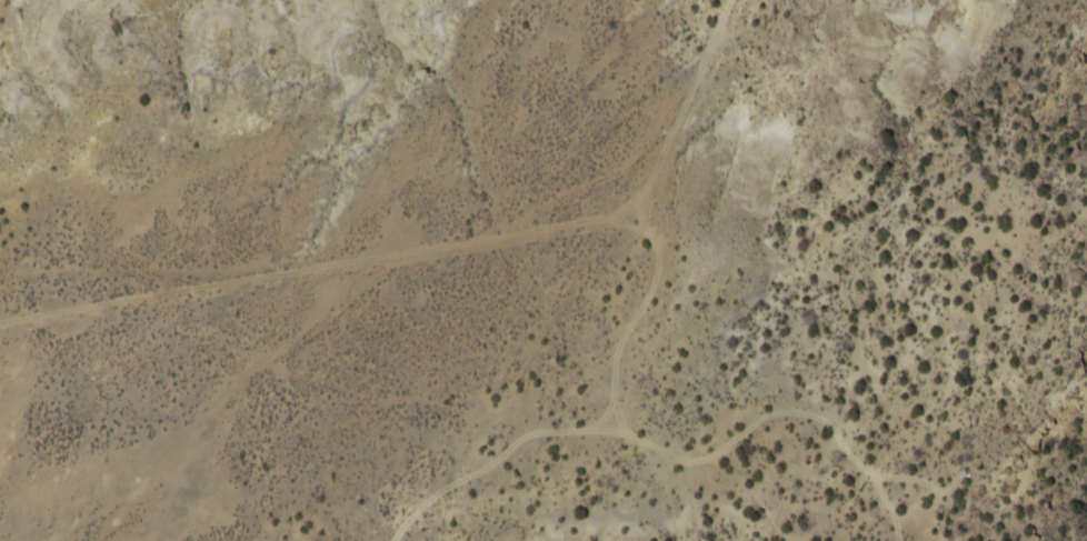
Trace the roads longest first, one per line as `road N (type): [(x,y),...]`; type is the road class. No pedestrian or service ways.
road 1 (track): [(0,275),(287,280),(615,219)]
road 2 (track): [(436,540),(490,420),(615,219),(655,172),(736,0)]
road 3 (track): [(585,0),(655,172)]

